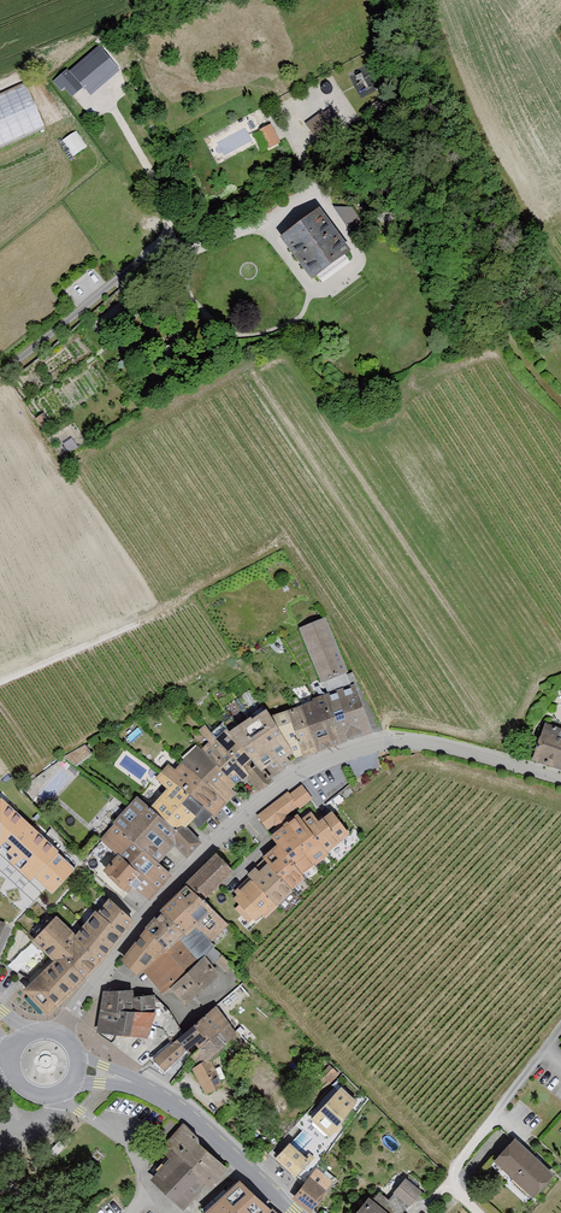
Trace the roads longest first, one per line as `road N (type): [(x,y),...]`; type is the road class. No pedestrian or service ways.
road 1 (residential): [(58,1032),(207,851),(298,776),(359,750),(421,742),(560,780)]
road 2 (secondary): [(295,1212),(188,1111),(130,1081),(79,1071)]
road 3 (track): [(0,680),(172,606)]
road 4 (unclassified): [(0,374),(121,275)]
road 5 (residential): [(495,1116),(453,1178),(480,1212)]

